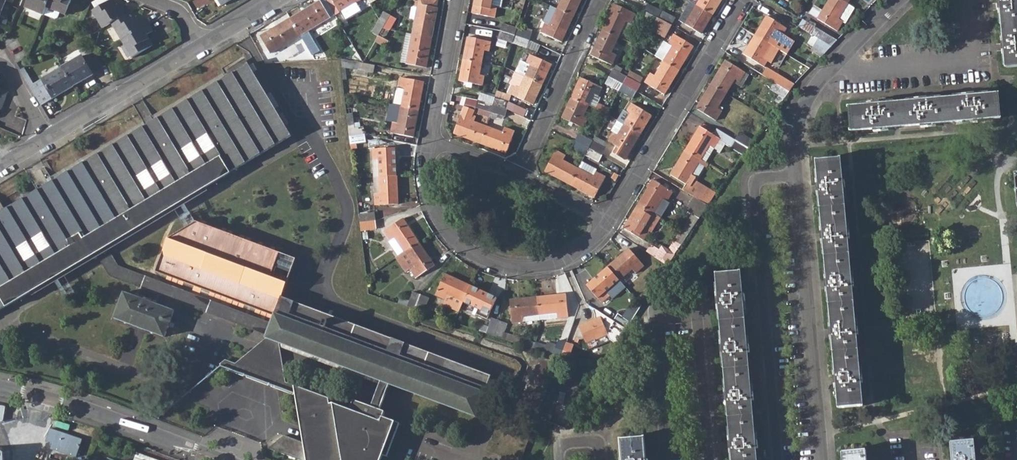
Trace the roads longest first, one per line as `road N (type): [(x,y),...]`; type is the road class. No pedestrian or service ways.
road 1 (residential): [(664,459),(652,319),(659,306),(685,304),(698,315),(709,459)]
road 2 (residential): [(777,459),(753,189),(761,177),(798,174)]
road 3 (residential): [(798,174),(822,459)]
road 4 (residential): [(609,220),(593,241),(555,265),(515,268),(471,254),(434,208),(430,142)]
road 5 (residential): [(743,0),(609,220)]
road 6 (tertiary): [(0,390),(65,403),(224,459)]
road 7 (residential): [(520,173),(599,0)]
road 8 (residential): [(47,138),(203,45)]
road 9 (residential): [(957,0),(962,54),(844,62)]
road 10 (residential): [(458,0),(430,142)]
road 11 (residential): [(844,62),(799,123),(798,174)]

